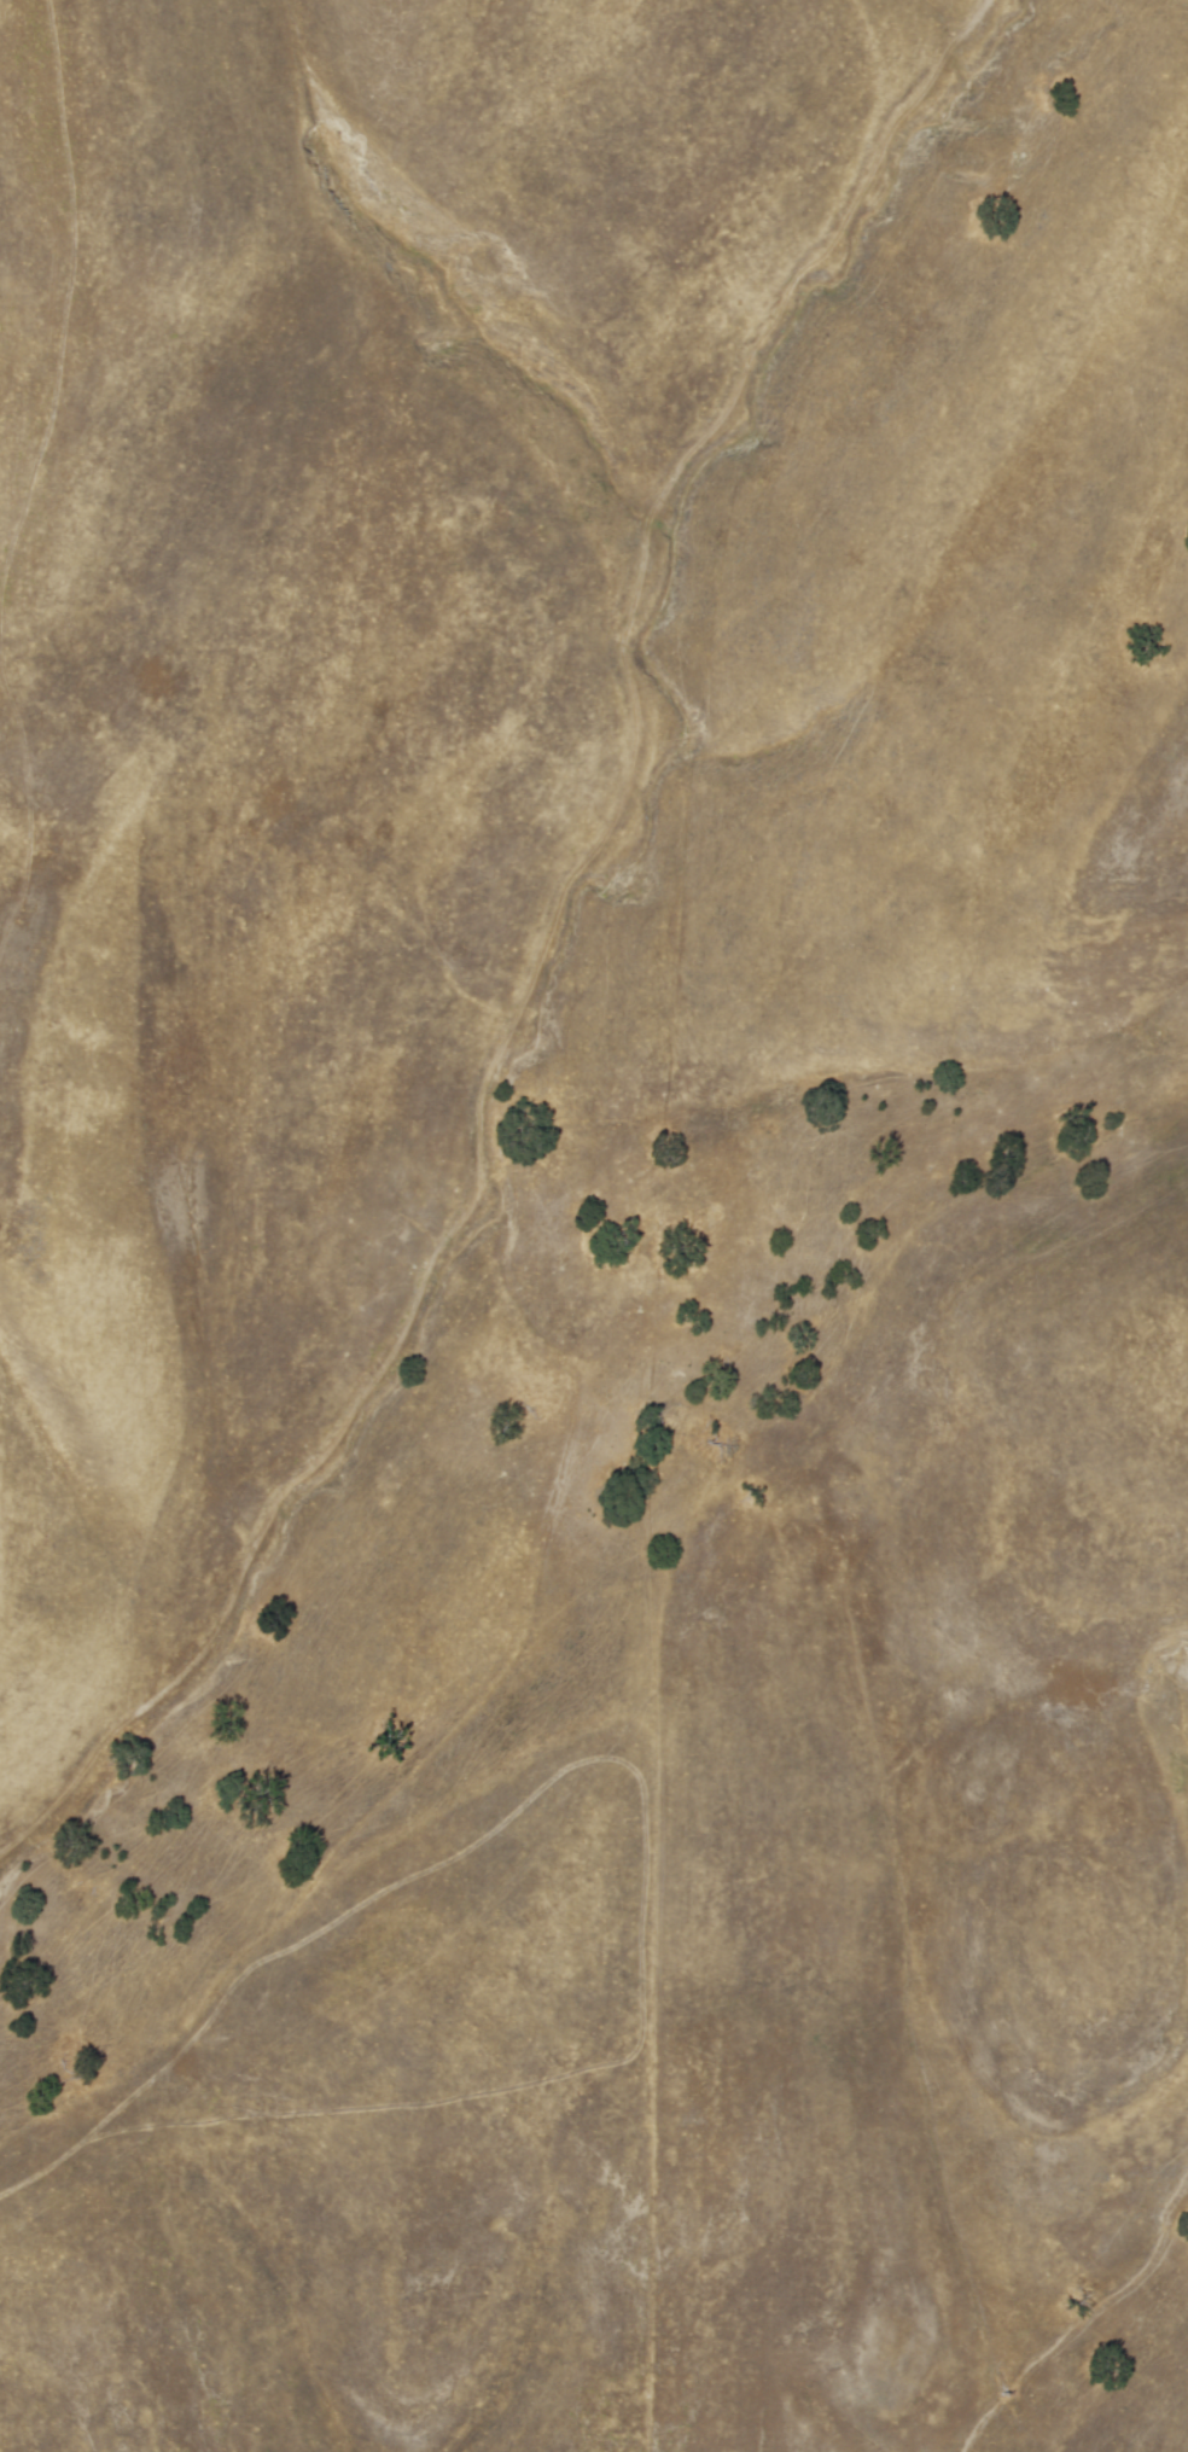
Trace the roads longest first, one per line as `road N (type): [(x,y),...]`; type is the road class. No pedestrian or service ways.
road 1 (track): [(0,1848),(53,1802),(99,1738),(187,1666),(272,1498),(325,1454),(398,1339),(426,1264),(477,1182),(489,1070),(555,904),(608,826),(630,774),(633,706),(618,634),(657,487),(720,413),(788,290),(834,232),(899,110),(983,0)]

